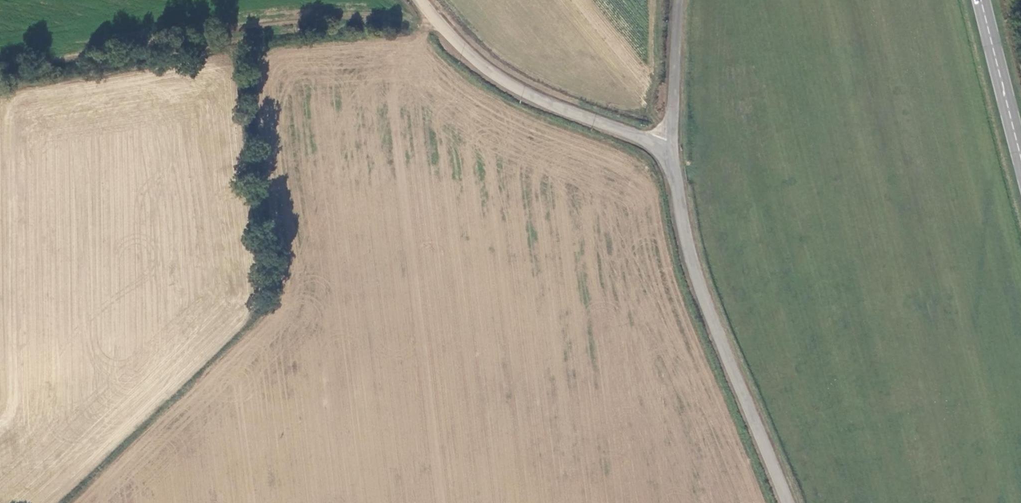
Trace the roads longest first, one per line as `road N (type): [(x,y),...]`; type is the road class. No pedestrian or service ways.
road 1 (tertiary): [(787,502),(693,275),(662,148)]
road 2 (tertiary): [(662,148),(525,94),(472,56),(419,0)]
road 3 (secondary): [(982,0),(1020,154)]
road 4 (unclassified): [(680,0),(672,127),(662,148)]

